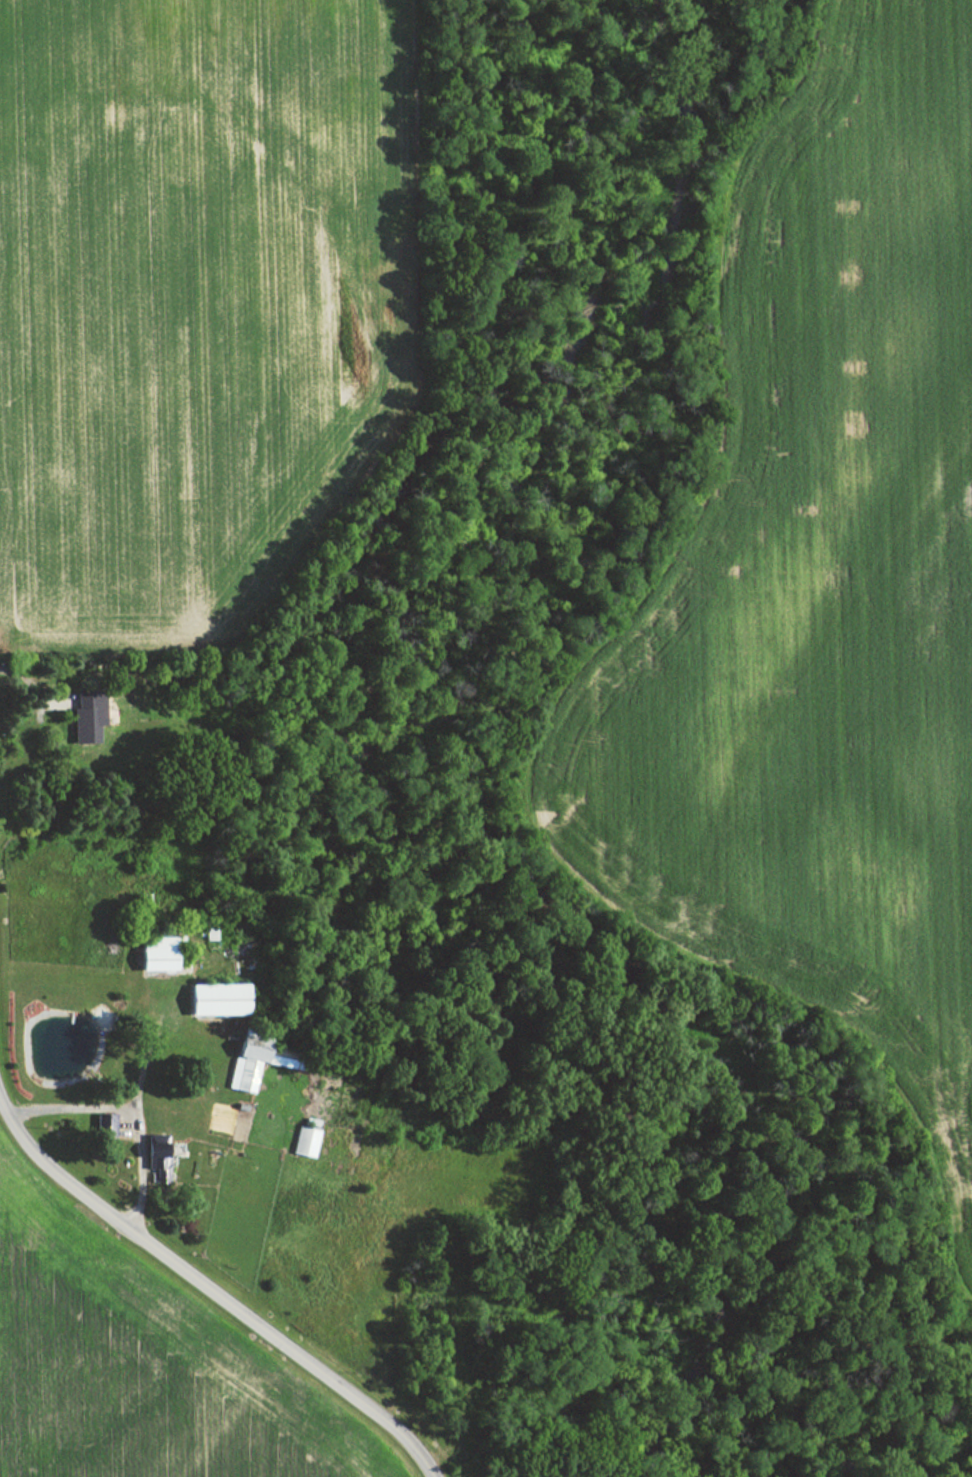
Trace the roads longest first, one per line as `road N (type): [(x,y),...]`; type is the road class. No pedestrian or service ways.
road 1 (residential): [(435,1476),(395,1424),(40,1156),(0,1088)]

